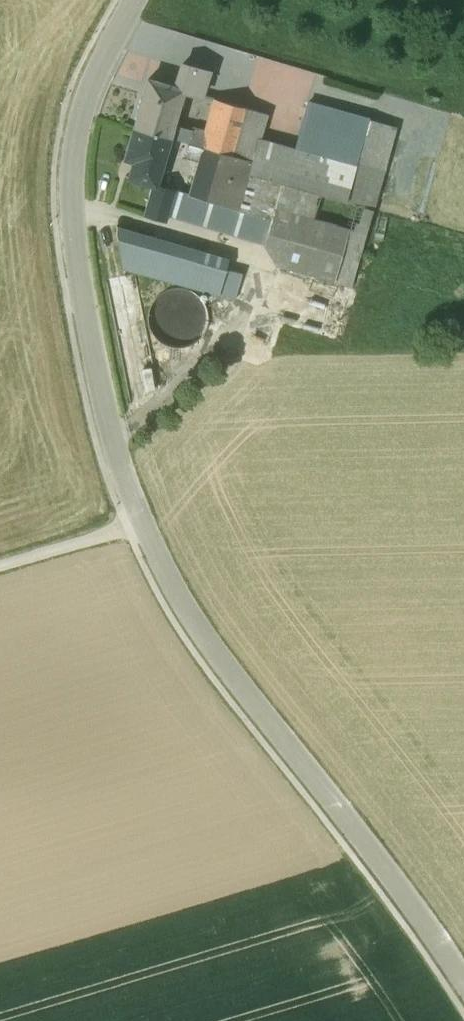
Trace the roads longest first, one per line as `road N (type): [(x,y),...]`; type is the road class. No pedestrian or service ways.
road 1 (tertiary): [(463,983),(212,651),(174,587),(117,458),(87,308),(74,181),(93,85),(137,0)]
road 2 (track): [(0,565),(143,521)]

